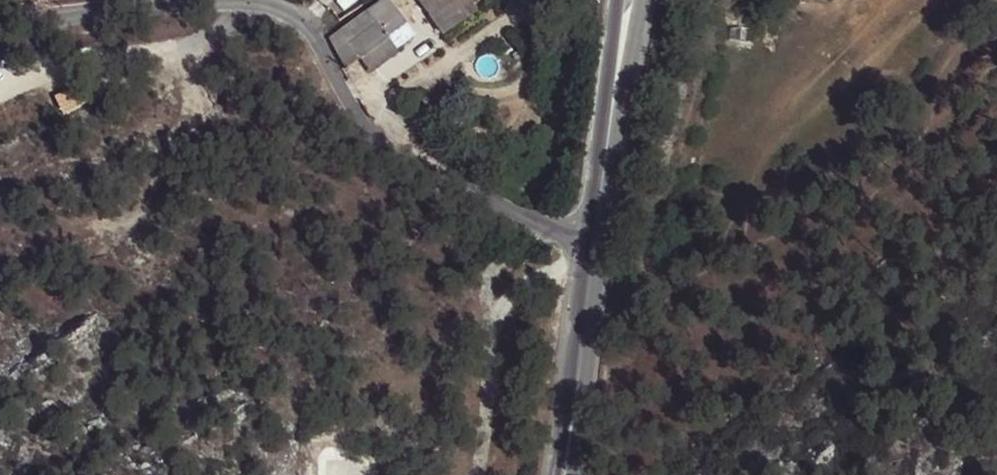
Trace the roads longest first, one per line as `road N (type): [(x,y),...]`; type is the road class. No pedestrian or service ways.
road 1 (residential): [(593,237),(441,177),(384,141),(344,89),(314,28),(286,8),(245,0),(0,41)]
road 2 (tertiary): [(593,237),(630,8)]
road 3 (tertiary): [(576,407),(593,237)]

